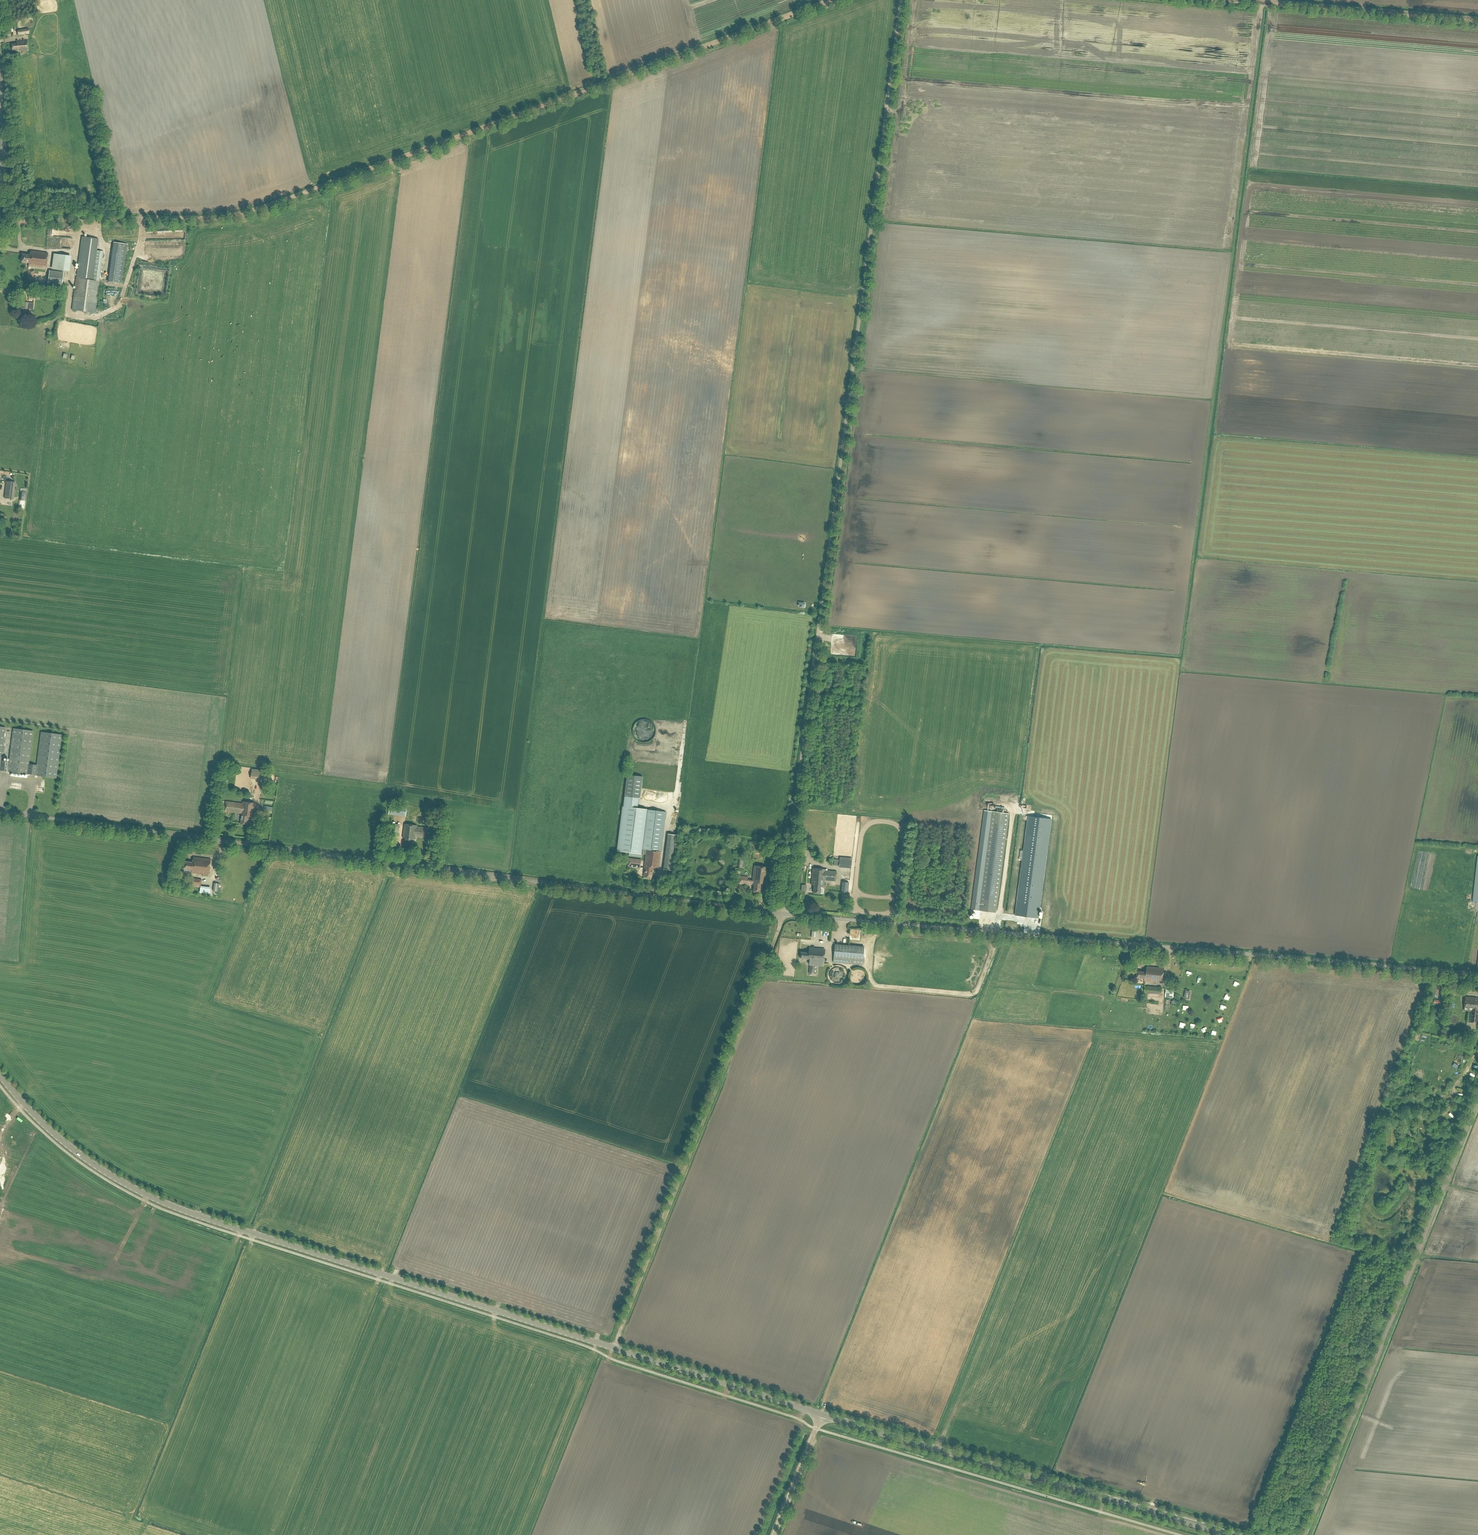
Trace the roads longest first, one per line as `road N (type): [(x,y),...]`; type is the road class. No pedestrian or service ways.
road 1 (unclassified): [(782,913),(901,0)]
road 2 (tertiary): [(821,1414),(142,1193),(69,1145),(0,1077)]
road 3 (track): [(0,222),(225,218),(262,210),(834,0)]
road 4 (unclassified): [(782,913),(0,811)]
road 5 (unclassified): [(1477,974),(782,913)]
road 6 (track): [(609,1358),(782,913)]
road 7 (unclassified): [(1305,1534),(1477,1100)]
road 8 (tertiary): [(1226,1534),(821,1414)]
road 9 (track): [(1240,0),(1477,20)]
road 10 (track): [(1433,1120),(1392,1121),(1389,1154),(1399,1169),(1429,1169),(1431,1123)]
road 11 (unclassified): [(774,1534),(821,1414)]

